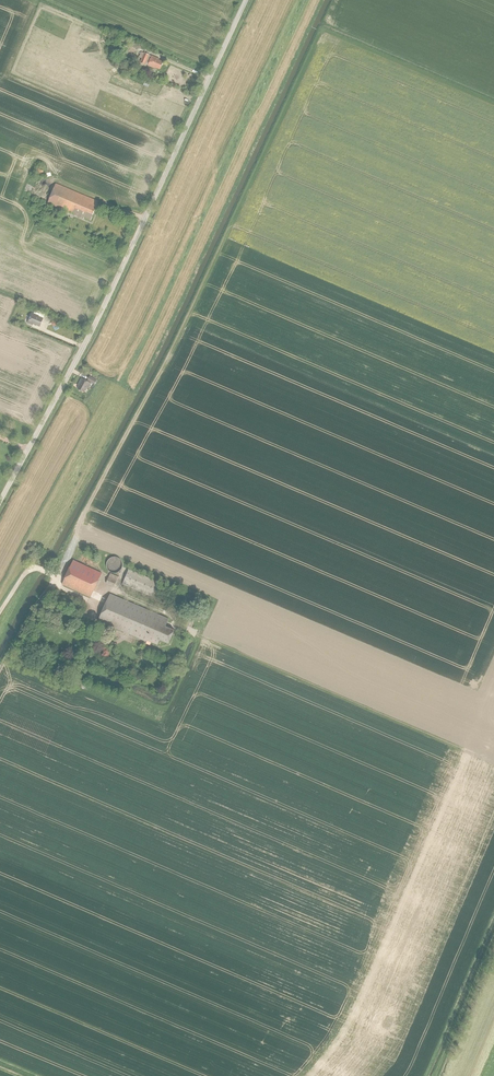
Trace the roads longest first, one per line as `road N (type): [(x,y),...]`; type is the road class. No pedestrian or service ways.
road 1 (tertiary): [(246,0),(95,326),(0,501)]
road 2 (track): [(493,941),(436,1075)]

